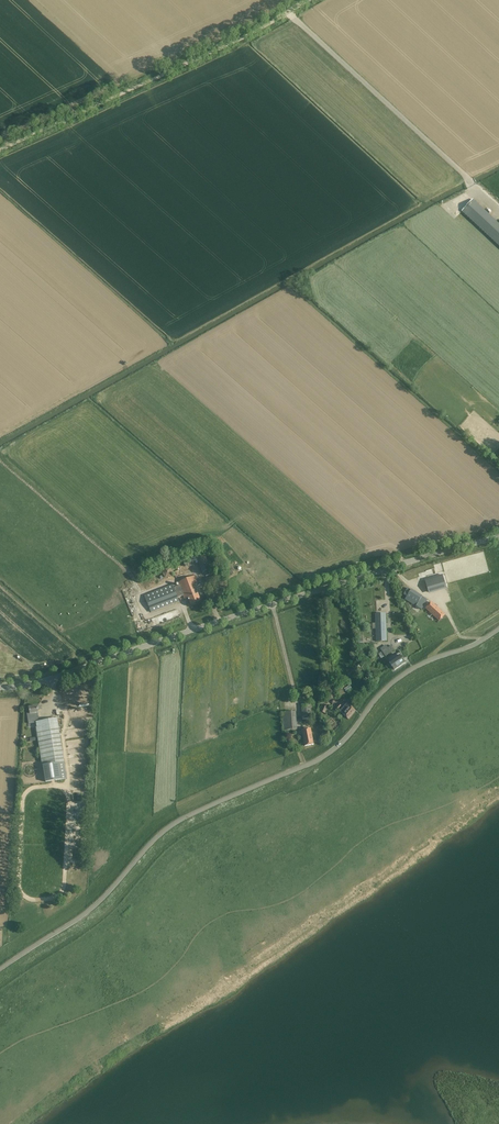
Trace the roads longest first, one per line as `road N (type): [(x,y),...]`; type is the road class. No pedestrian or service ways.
road 1 (tertiary): [(0,969),(94,907),(167,828),(323,758),(406,673),(498,629)]
road 2 (tertiary): [(0,688),(498,537)]
road 3 (unclassified): [(0,148),(312,0)]

